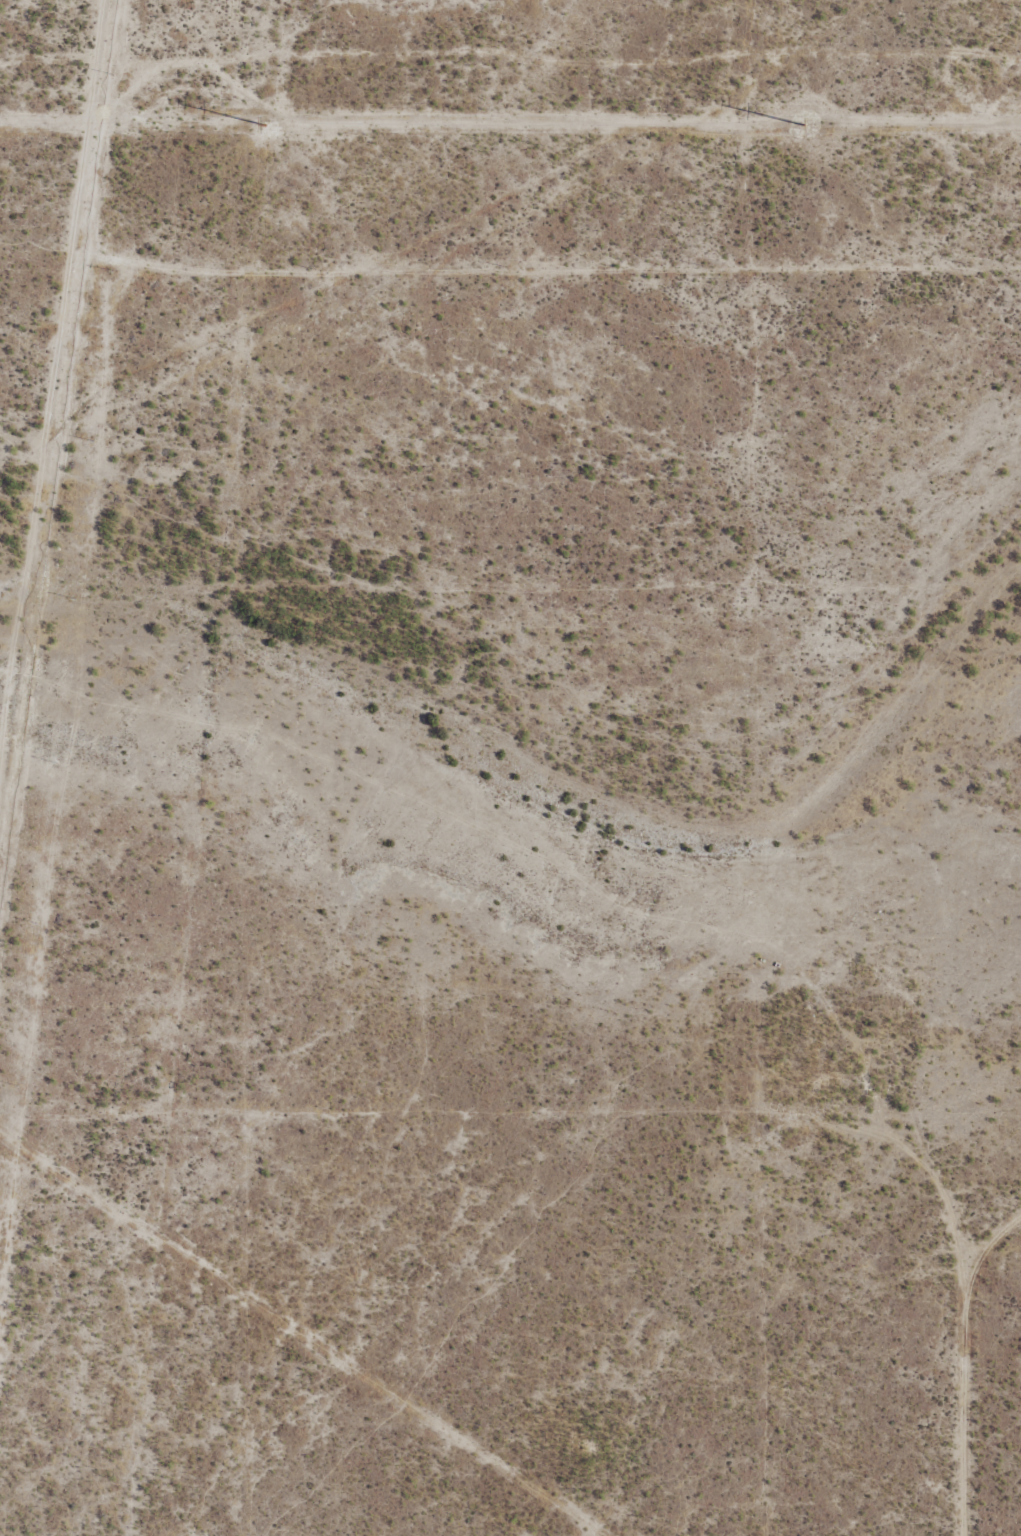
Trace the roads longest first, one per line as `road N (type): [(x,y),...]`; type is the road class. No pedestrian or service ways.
road 1 (track): [(966,1535),(972,1414),(997,1269),(1020,1244)]

